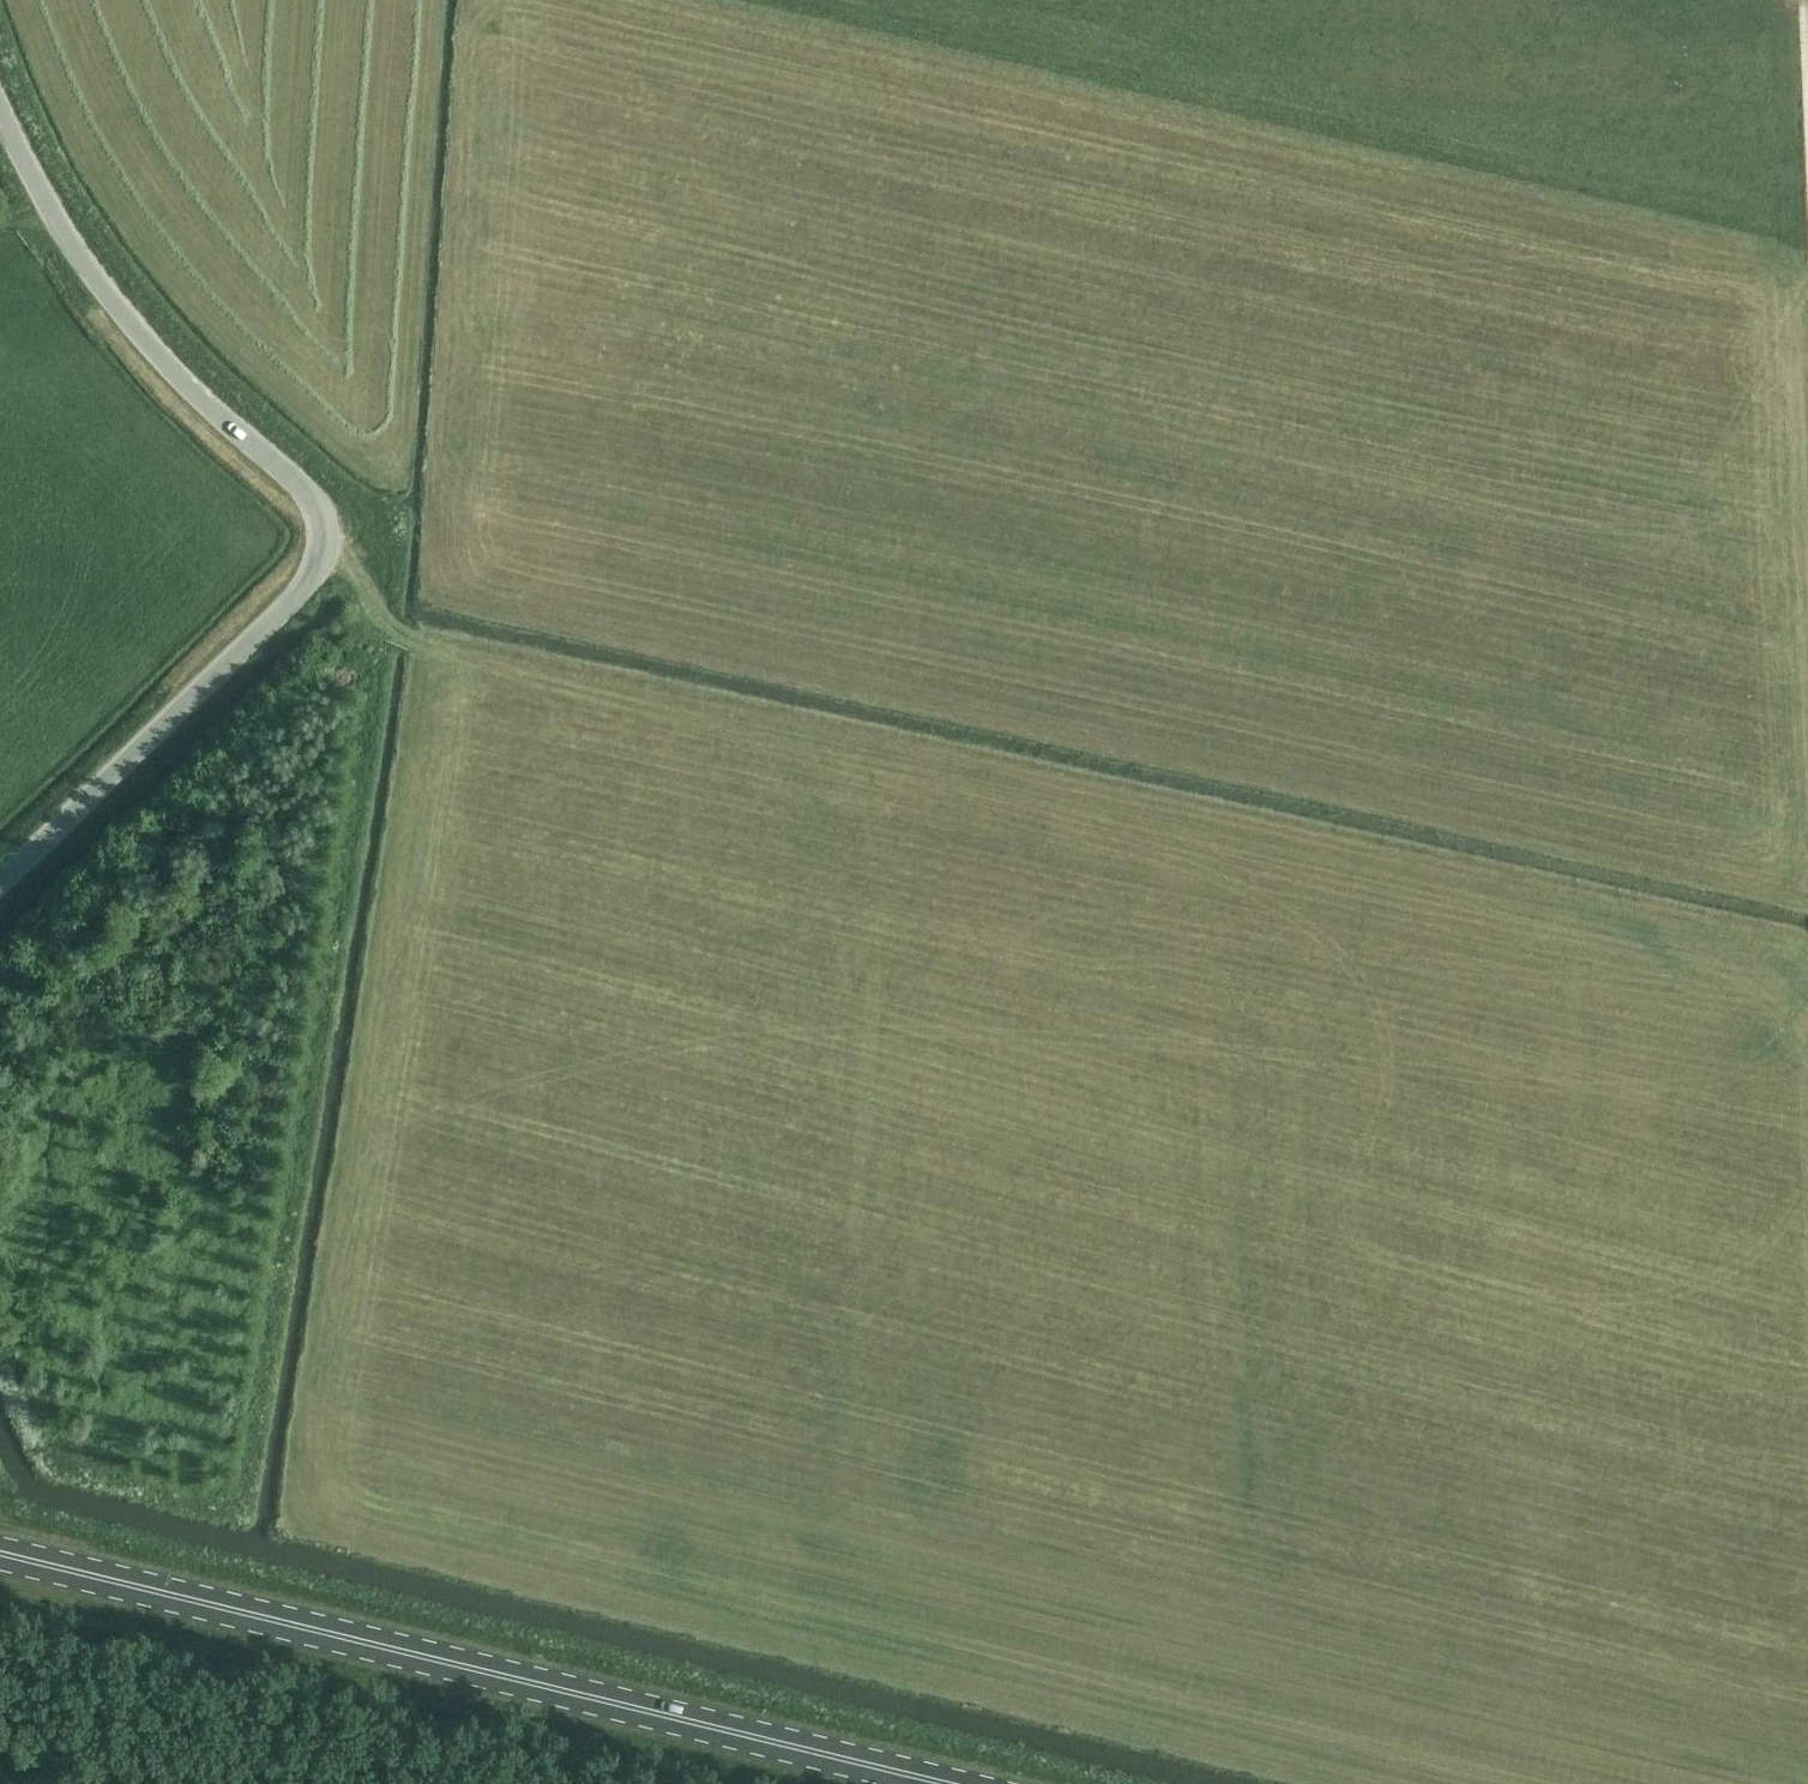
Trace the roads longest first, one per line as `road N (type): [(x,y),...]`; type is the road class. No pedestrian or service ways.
road 1 (unclassified): [(0,878),(288,606),(321,563),(329,535),(315,500),(151,349),(62,233),(0,112)]
road 2 (primary): [(0,1552),(947,1783)]

